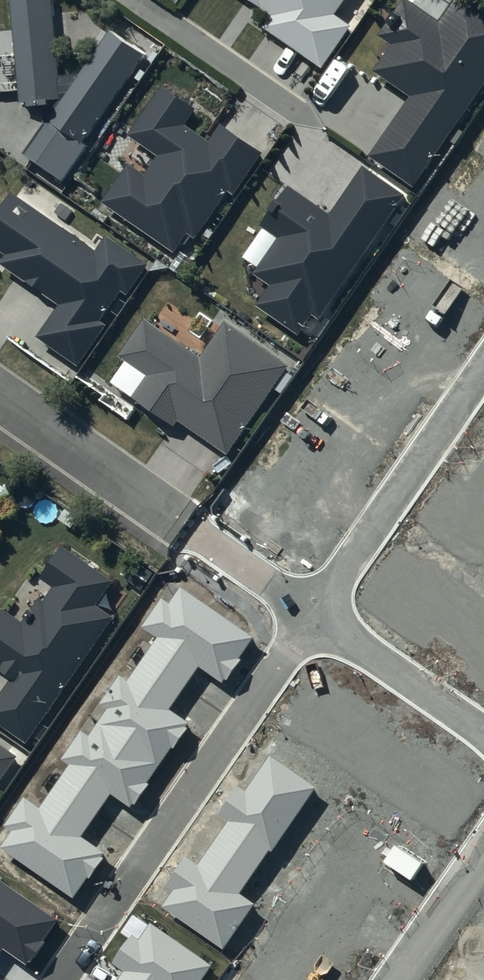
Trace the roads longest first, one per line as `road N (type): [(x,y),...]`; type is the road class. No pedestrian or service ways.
road 1 (residential): [(41,979),(310,597)]
road 2 (residential): [(310,597),(483,347)]
road 3 (residential): [(0,393),(178,511)]
road 4 (residential): [(310,597),(483,721)]
road 5 (residential): [(483,841),(383,979)]
road 6 (residential): [(178,511),(310,597)]

